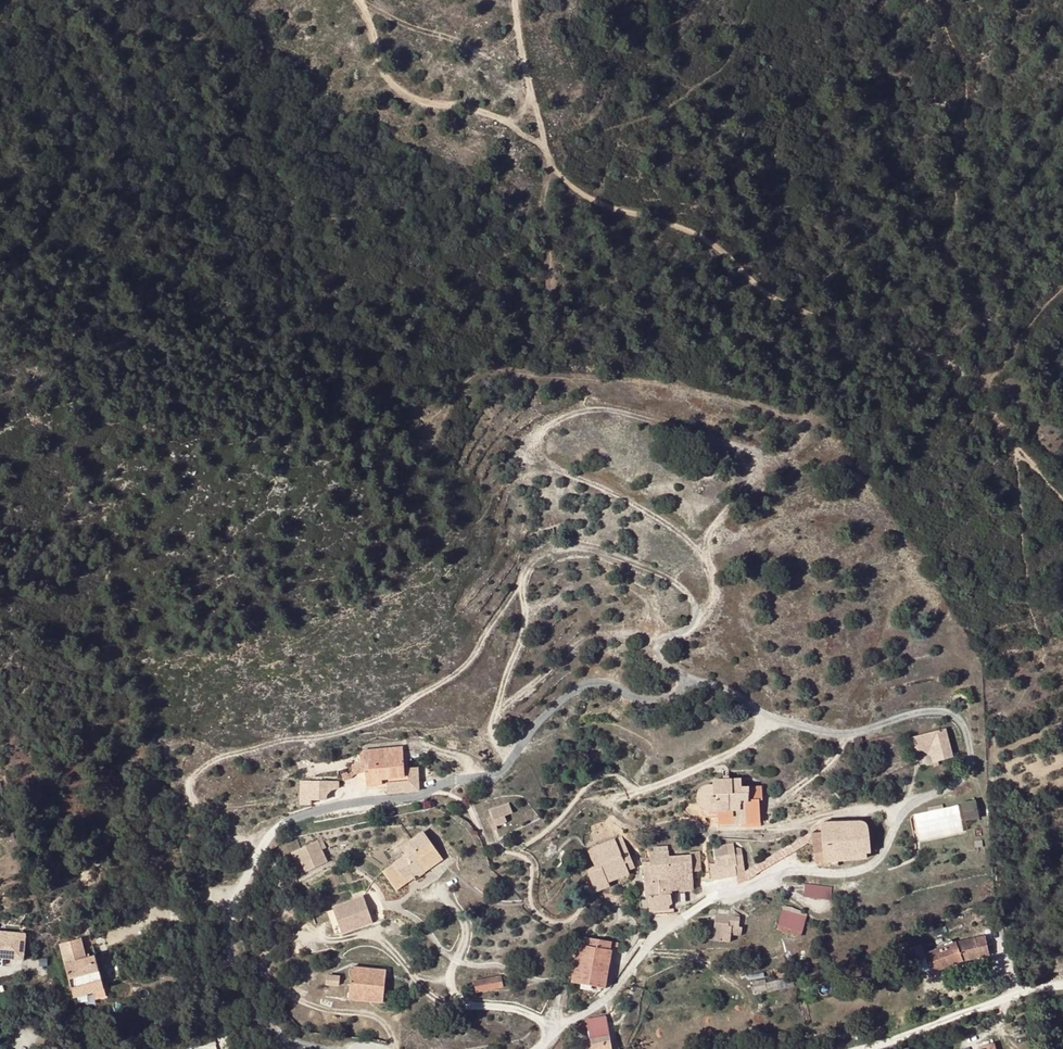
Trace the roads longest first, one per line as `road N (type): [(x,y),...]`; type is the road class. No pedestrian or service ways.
road 1 (track): [(1062,496),(1021,457),(980,384),(939,355),(795,306),(754,286),(705,240),(673,223),(625,215),(552,169),(514,0)]
road 2 (track): [(972,764),(981,732),(978,663),(814,420),(599,375),(492,371),(444,405)]
road 3 (track): [(495,716),(586,638),(683,635),(708,613),(716,591),(714,573),(695,548),(538,458),(537,434),(584,412),(617,412),(721,445),(765,472)]
road 4 (track): [(250,861),(202,821),(187,790),(193,775),(217,759),(332,734),(417,698),(460,671),(522,587)]
road 5 (track): [(512,759),(491,733),(523,638),(522,576),(535,558),(570,546),(640,567),(675,582),(695,606),(696,625)]
road 6 (track): [(548,149),(489,115),(420,104),(396,86),(357,0)]
road 7 (residential): [(1062,988),(1017,995),(857,1048)]
road 8 (track): [(704,556),(740,497),(795,451),(802,419)]

